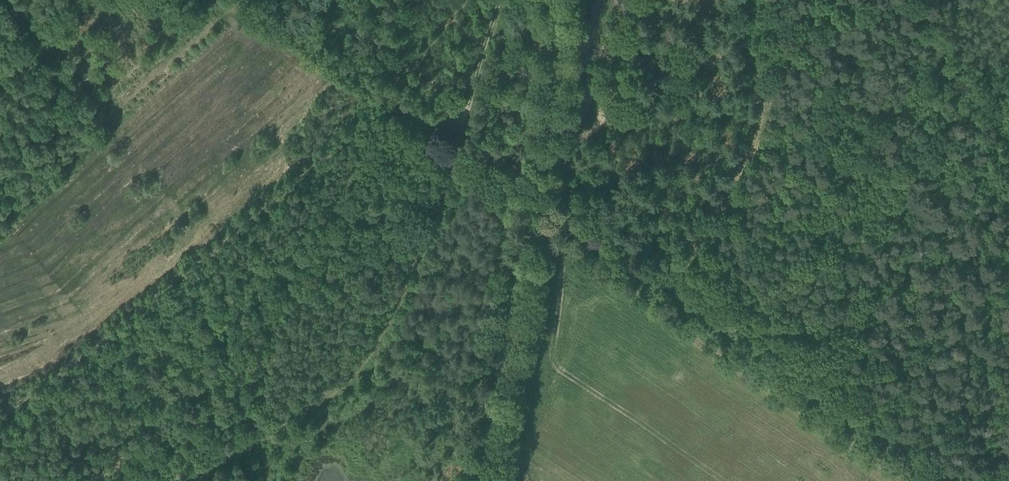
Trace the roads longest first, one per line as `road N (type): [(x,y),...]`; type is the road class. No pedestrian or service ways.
road 1 (track): [(388,101),(321,165),(135,316),(0,412)]
road 2 (track): [(473,152),(369,361),(169,480)]
road 3 (track): [(968,480),(677,281)]
road 4 (track): [(250,0),(0,223)]
road 5 (track): [(745,0),(771,96),(677,281)]
road 6 (track): [(677,281),(526,184)]
road 7 (track): [(119,115),(19,0)]
road 8 (track): [(492,0),(457,142)]

